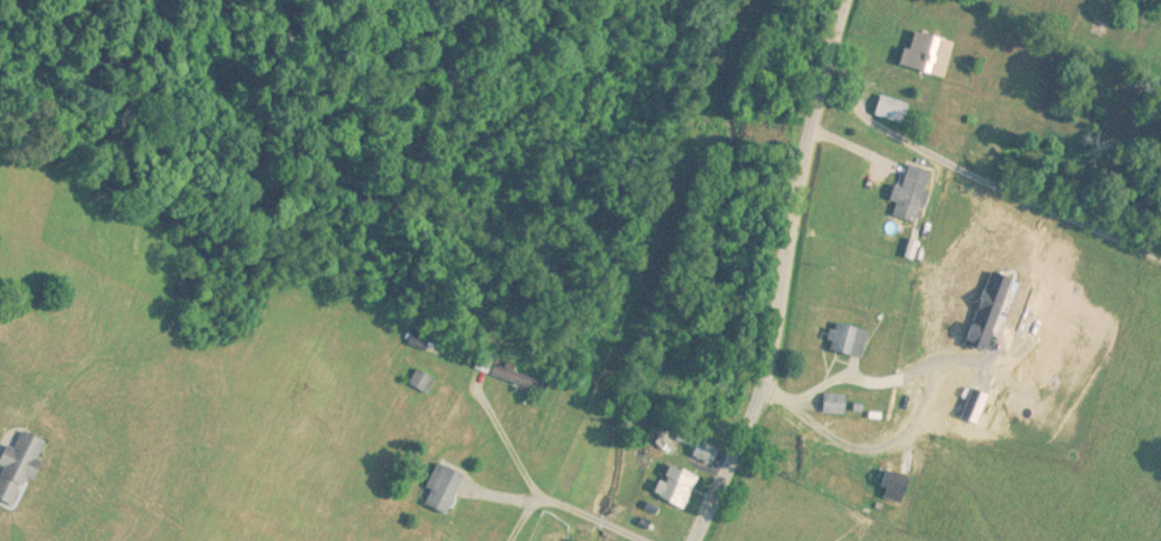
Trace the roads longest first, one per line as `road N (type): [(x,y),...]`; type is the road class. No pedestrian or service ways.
road 1 (tertiary): [(691,540),(745,427),(775,327),(844,0)]
road 2 (residential): [(472,493),(546,502),(632,540)]

